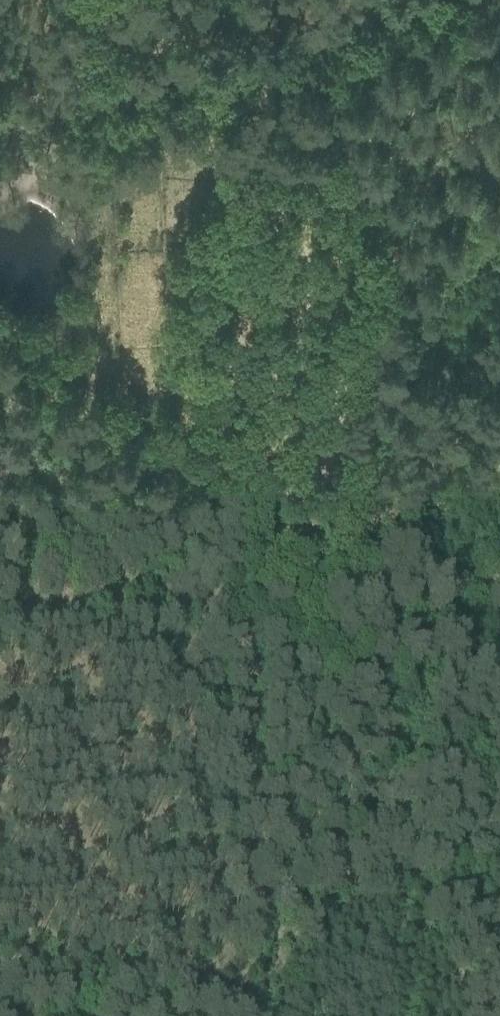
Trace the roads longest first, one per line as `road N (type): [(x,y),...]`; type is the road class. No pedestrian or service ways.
road 1 (track): [(499,581),(0,619)]
road 2 (track): [(411,0),(296,40),(0,115)]

